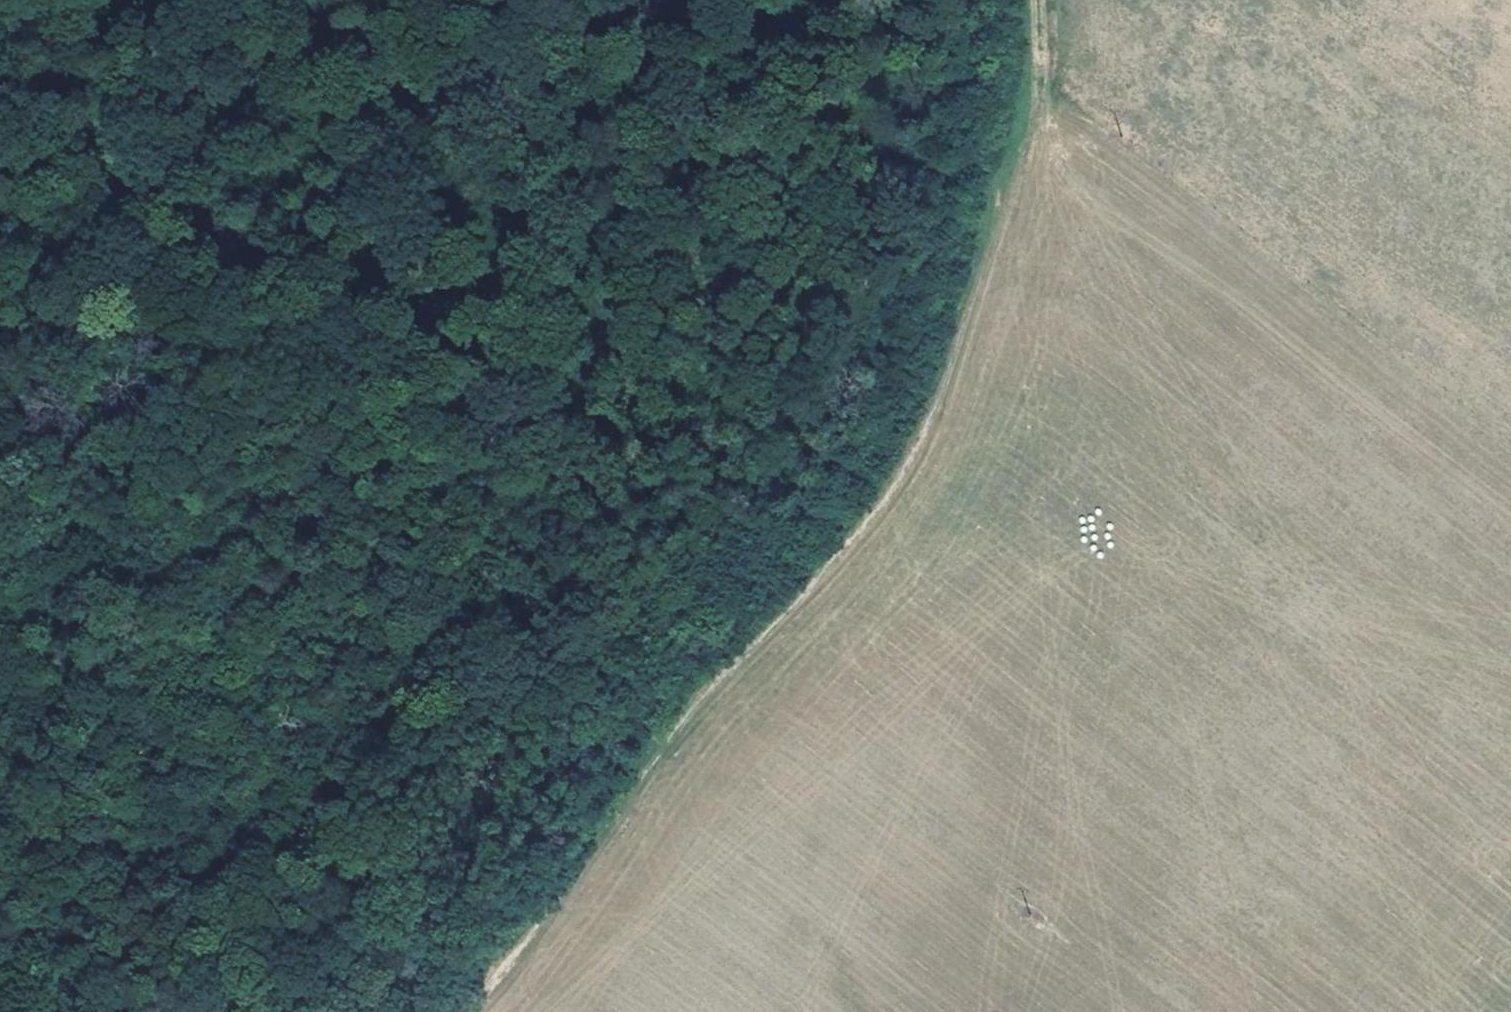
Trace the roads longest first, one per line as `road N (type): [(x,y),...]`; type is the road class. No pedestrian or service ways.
road 1 (track): [(1050,0),(1051,94),(953,403),(924,464),(890,512),(676,744),(486,1011)]
road 2 (track): [(0,175),(575,665)]

